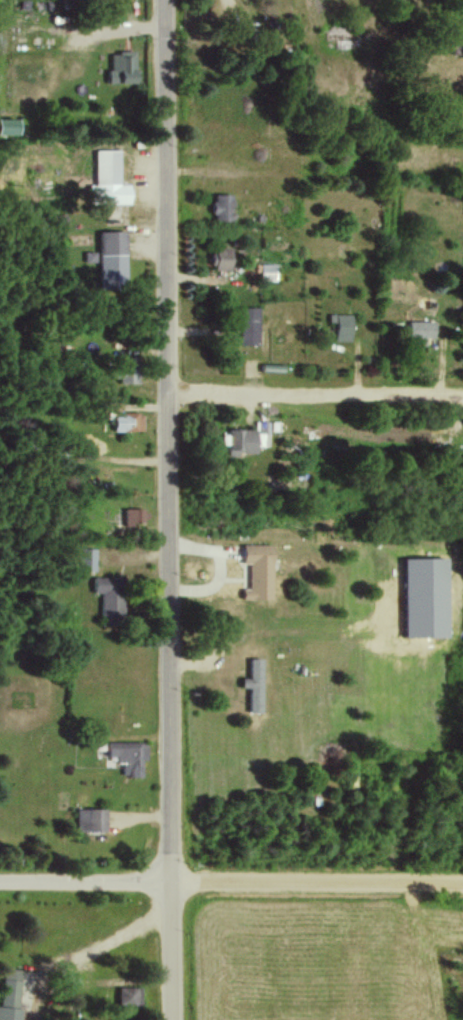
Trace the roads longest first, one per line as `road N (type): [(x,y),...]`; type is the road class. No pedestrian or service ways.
road 1 (tertiary): [(172,1019),(166,0)]
road 2 (residential): [(0,882),(462,882)]
road 3 (residential): [(167,397),(462,401)]

